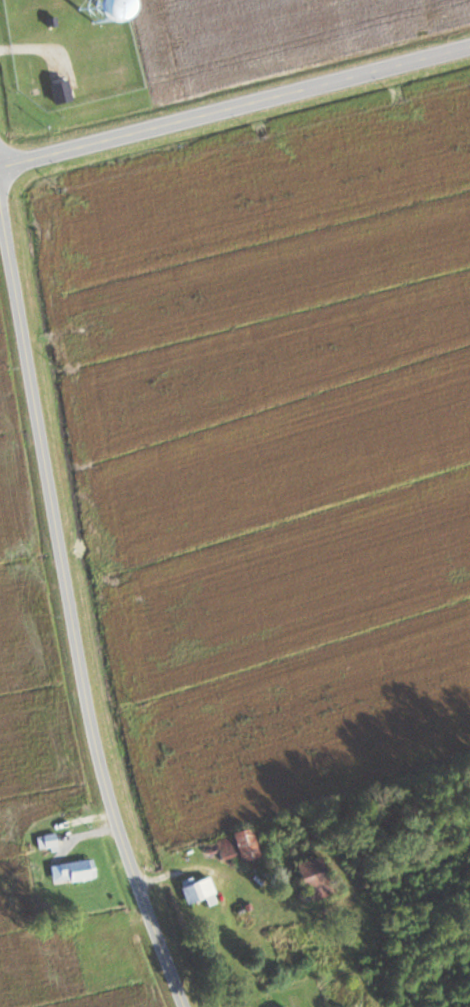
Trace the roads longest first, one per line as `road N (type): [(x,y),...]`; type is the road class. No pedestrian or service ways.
road 1 (residential): [(183,1006),(102,786),(0,205)]
road 2 (primary): [(469,43),(0,163)]

